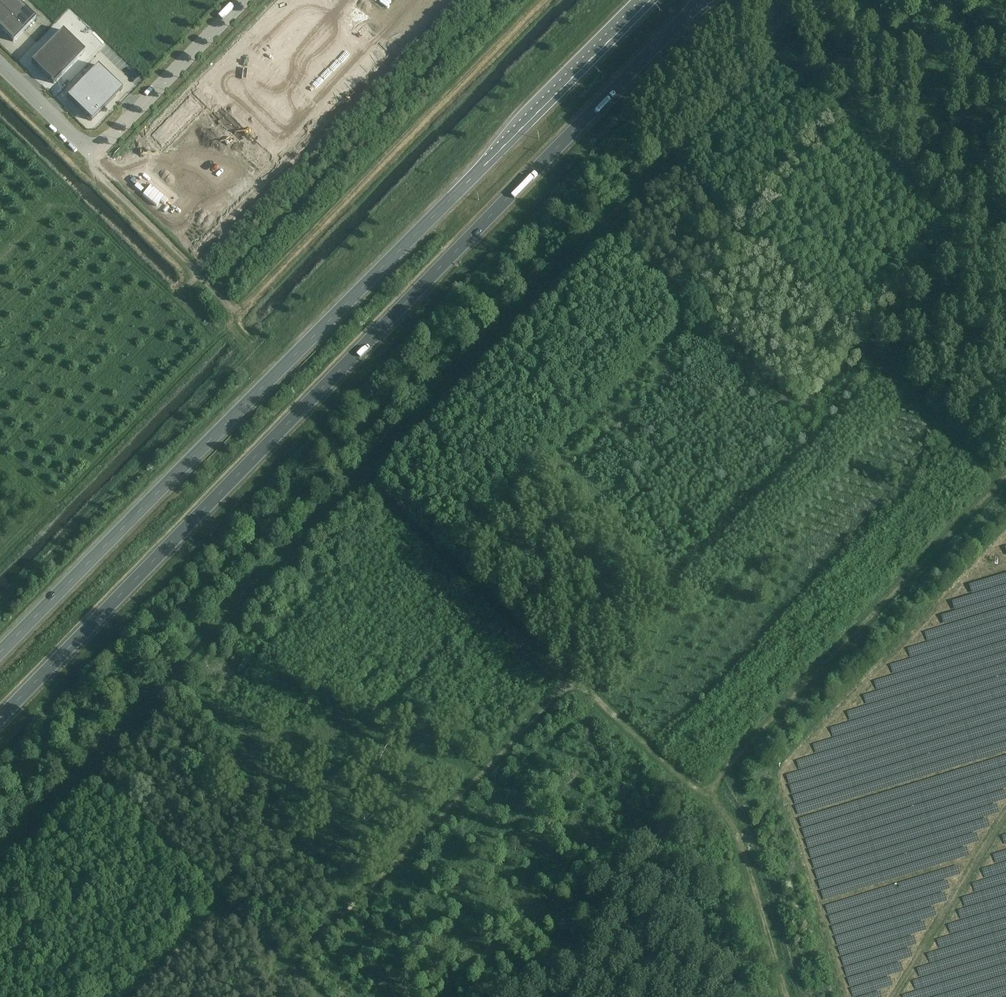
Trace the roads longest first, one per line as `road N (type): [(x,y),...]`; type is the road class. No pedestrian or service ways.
road 1 (track): [(0,878),(241,614),(842,0)]
road 2 (trunk): [(0,718),(703,0)]
road 3 (trunk): [(651,0),(0,653)]
road 4 (track): [(131,996),(224,912),(275,953),(301,957),(564,689),(592,695),(706,794)]
road 5 (track): [(1002,480),(676,170)]
road 6 (track): [(706,794),(1005,476)]
road 7 (unclassified): [(0,62),(98,151),(243,0)]
road 8 (track): [(370,482),(574,674),(577,688)]
road 9 (track): [(706,794),(737,835),(785,996)]
road 10 (track): [(224,912),(215,893),(93,781)]

